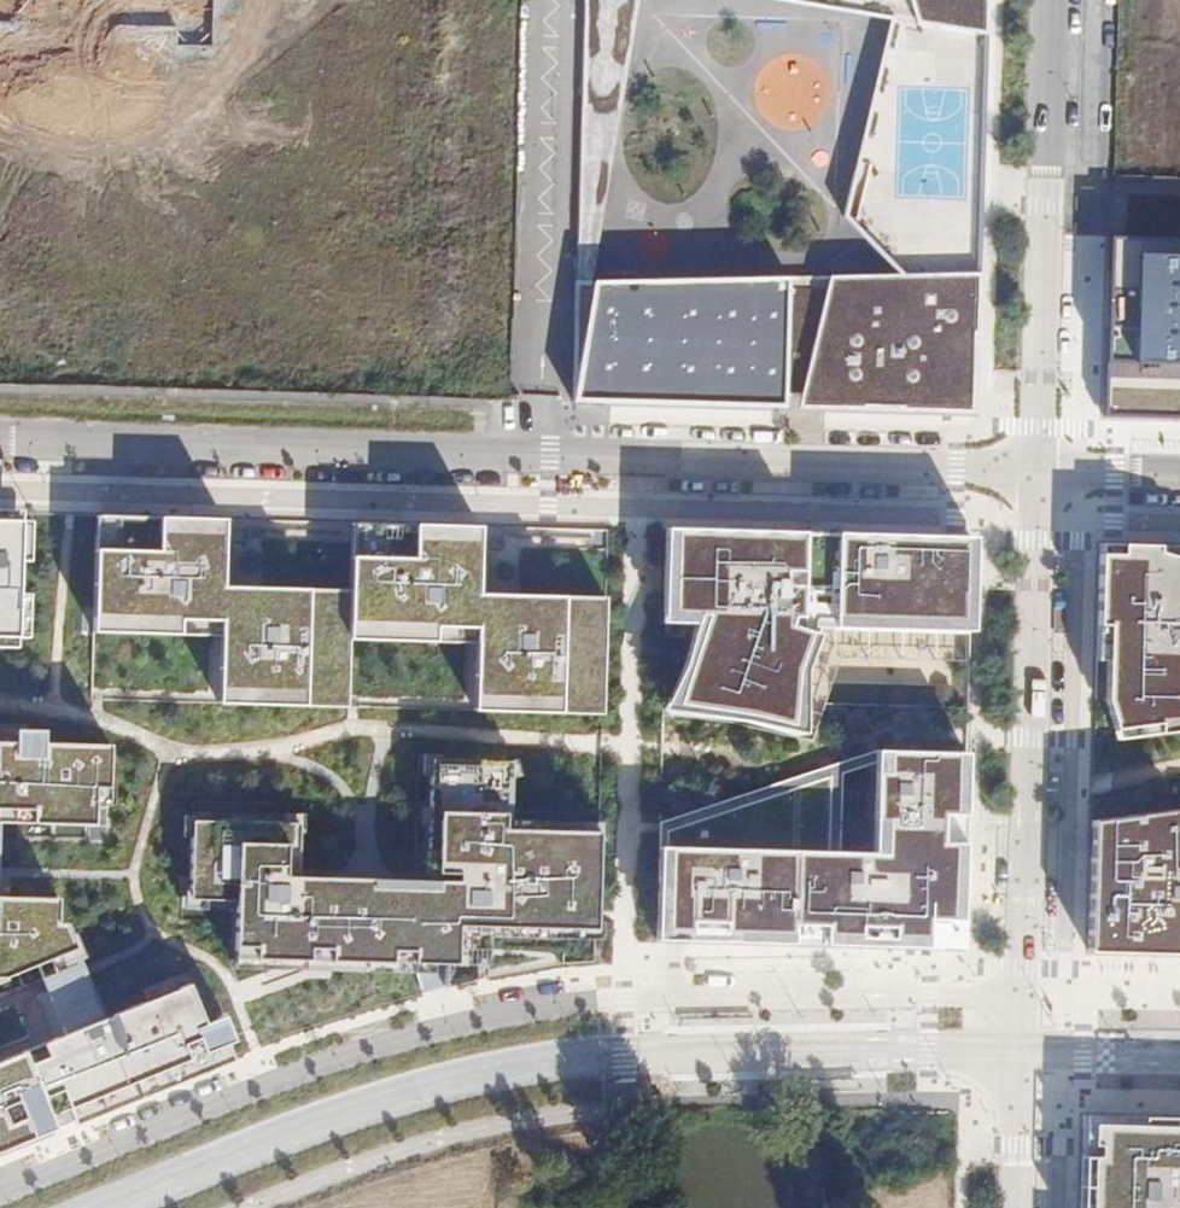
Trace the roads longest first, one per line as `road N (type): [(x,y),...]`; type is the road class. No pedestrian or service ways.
road 1 (residential): [(0,1193),(258,1087),(445,1025),(675,996),(1022,994)]
road 2 (tertiary): [(538,458),(0,440)]
road 3 (residential): [(1022,994),(1038,473)]
road 4 (tertiary): [(1038,473),(538,458)]
road 5 (residential): [(1038,473),(1054,0)]
road 6 (residential): [(550,0),(538,458)]
road 7 (residential): [(1022,994),(1015,1207)]
road 8 (tertiary): [(1179,475),(1038,473)]

